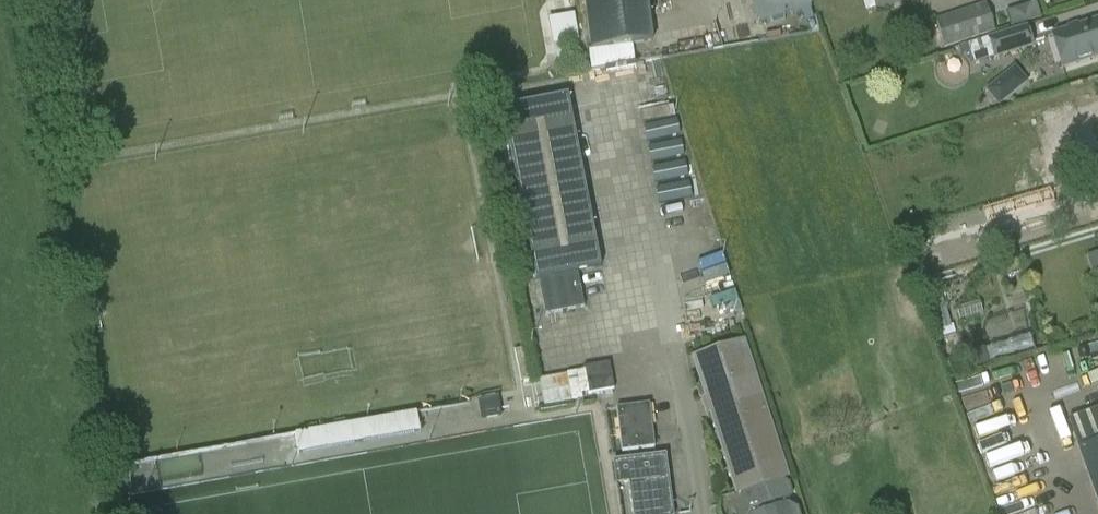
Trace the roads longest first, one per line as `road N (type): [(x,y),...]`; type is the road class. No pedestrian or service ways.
road 1 (residential): [(690,513),(668,341)]

